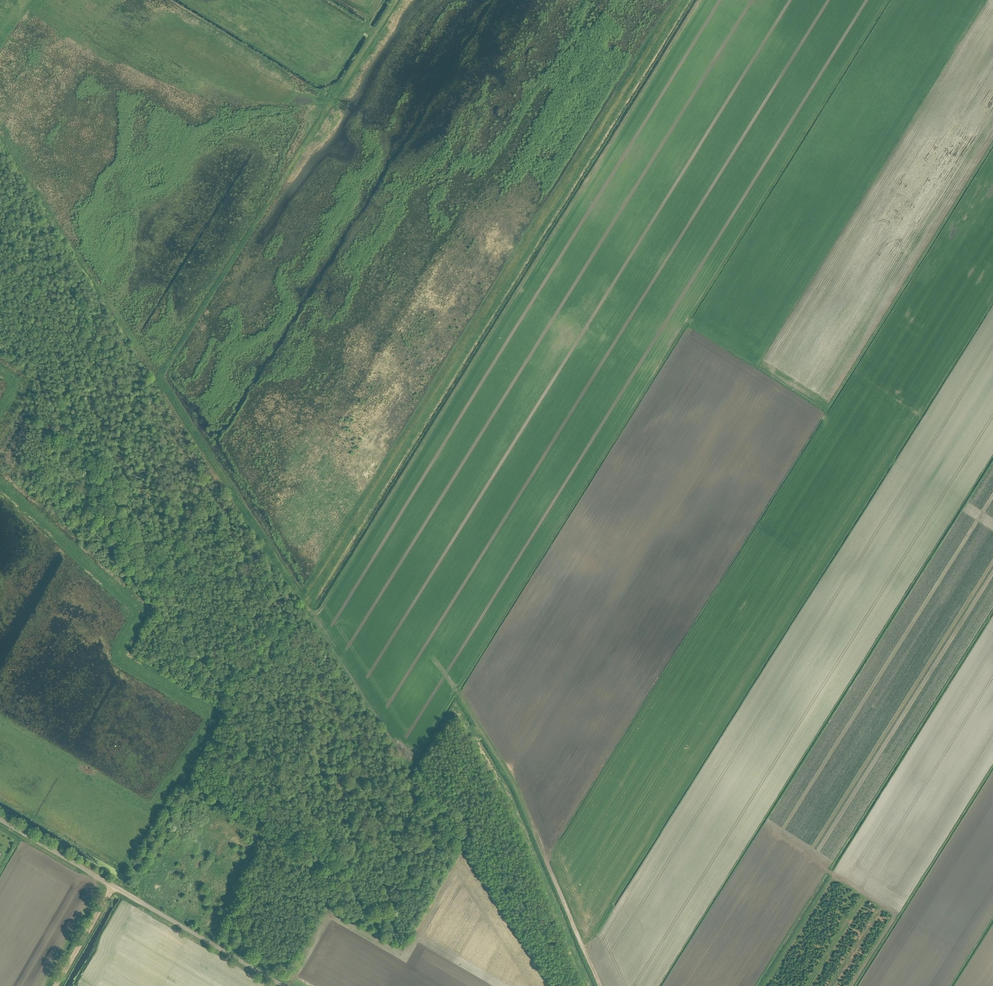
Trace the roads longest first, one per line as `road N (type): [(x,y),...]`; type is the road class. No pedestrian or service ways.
road 1 (track): [(700,0),(319,611)]
road 2 (track): [(397,0),(161,372)]
road 3 (unclassified): [(283,985),(0,819)]
road 4 (track): [(600,985),(518,794),(459,694)]
road 5 (track): [(851,985),(894,916),(837,878),(765,985)]

